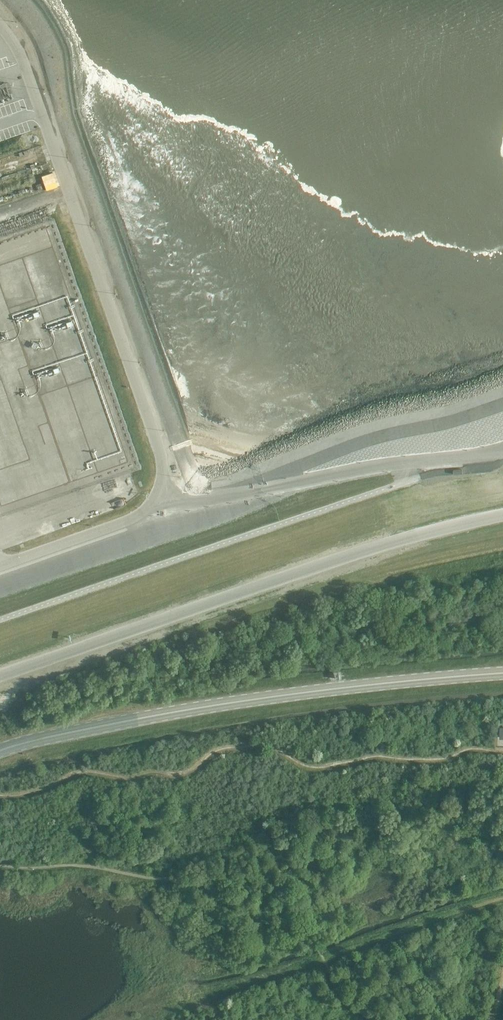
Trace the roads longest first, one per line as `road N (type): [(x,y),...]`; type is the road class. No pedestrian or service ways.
road 1 (unclassified): [(0,566),(131,519),(153,502),(162,472),(23,60),(0,26)]
road 2 (unclassified): [(0,674),(358,551),(502,512)]
road 3 (primary): [(502,673),(391,679),(150,714),(0,750)]
road 4 (track): [(502,387),(243,477),(192,509),(153,502)]
road 5 (unknown): [(493,448),(212,497)]

